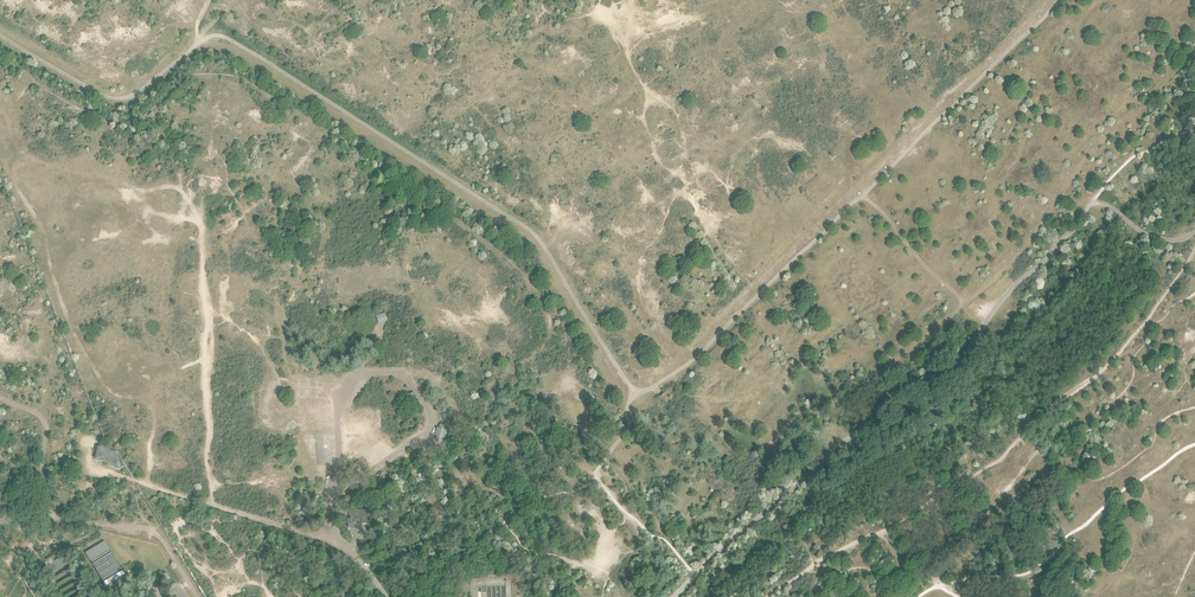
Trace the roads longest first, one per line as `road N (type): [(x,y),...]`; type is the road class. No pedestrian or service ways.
road 1 (track): [(0,36),(124,99),(204,40),(227,38),(524,225),(636,396),(623,415),(599,422),(571,412),(566,401)]
road 2 (track): [(636,396),(676,372),(1060,0)]
road 3 (track): [(1121,126),(1078,167),(1001,275),(860,385),(784,433),(750,468)]
road 4 (track): [(343,546),(331,511),(431,424),(404,374),(373,374),(338,398),(333,485)]
road 5 (track): [(951,289),(949,260),(1022,159),(1033,109),(1079,57),(1079,26),(1104,0)]
road 6 (track): [(197,596),(149,530),(52,516),(44,499),(44,423),(0,398)]
road 7 (track): [(212,506),(200,226)]
road 8 (track): [(343,546),(100,471)]
road 9 (track): [(964,302),(863,195)]

